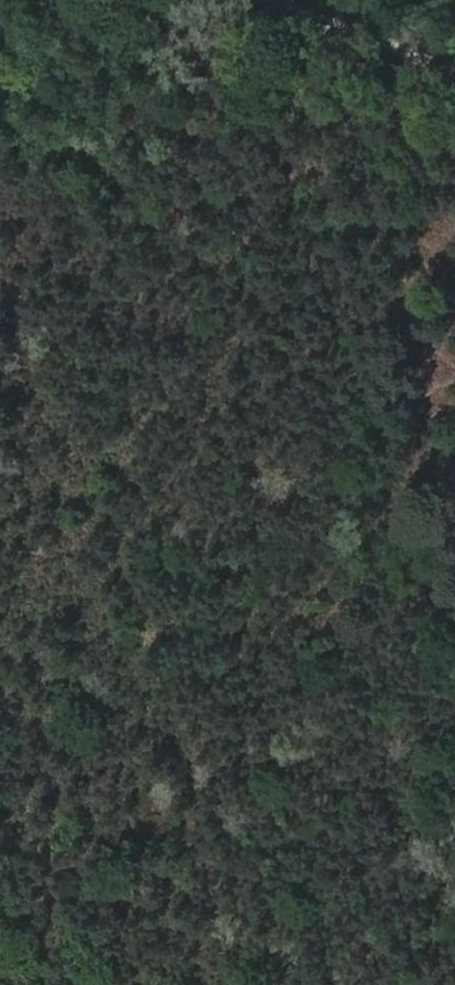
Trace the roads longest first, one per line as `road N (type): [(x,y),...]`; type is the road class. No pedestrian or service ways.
road 1 (track): [(256,0),(454,75)]

